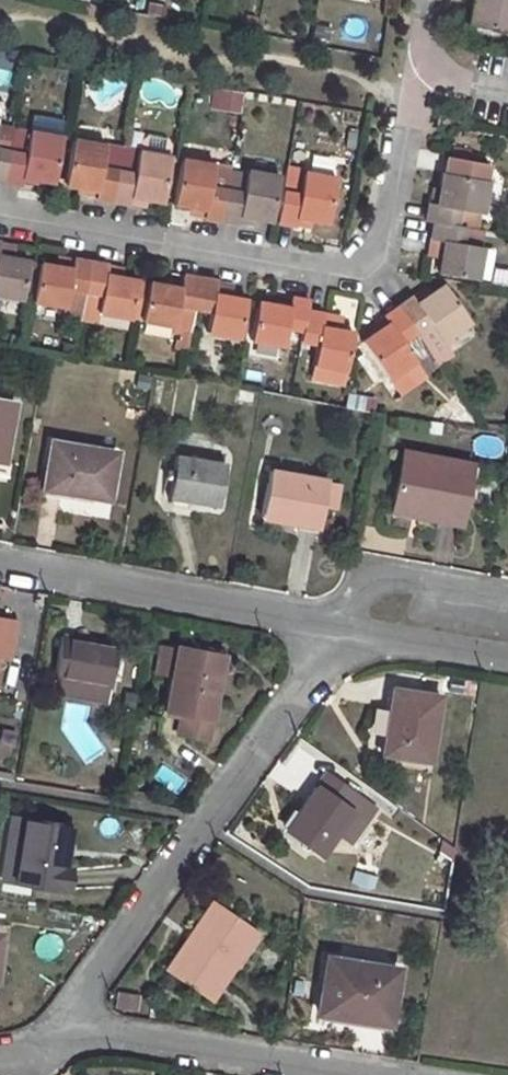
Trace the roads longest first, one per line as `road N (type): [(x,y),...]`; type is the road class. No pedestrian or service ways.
road 1 (residential): [(0,215),(345,274),(368,266),(383,249),(419,76)]
road 2 (residential): [(354,617),(59,1030)]
road 3 (residential): [(354,617),(291,594),(0,542)]
road 4 (residential): [(59,1030),(360,1074)]
road 5 (residential): [(507,596),(384,574),(354,617)]
road 6 (residential): [(507,650),(354,617)]

